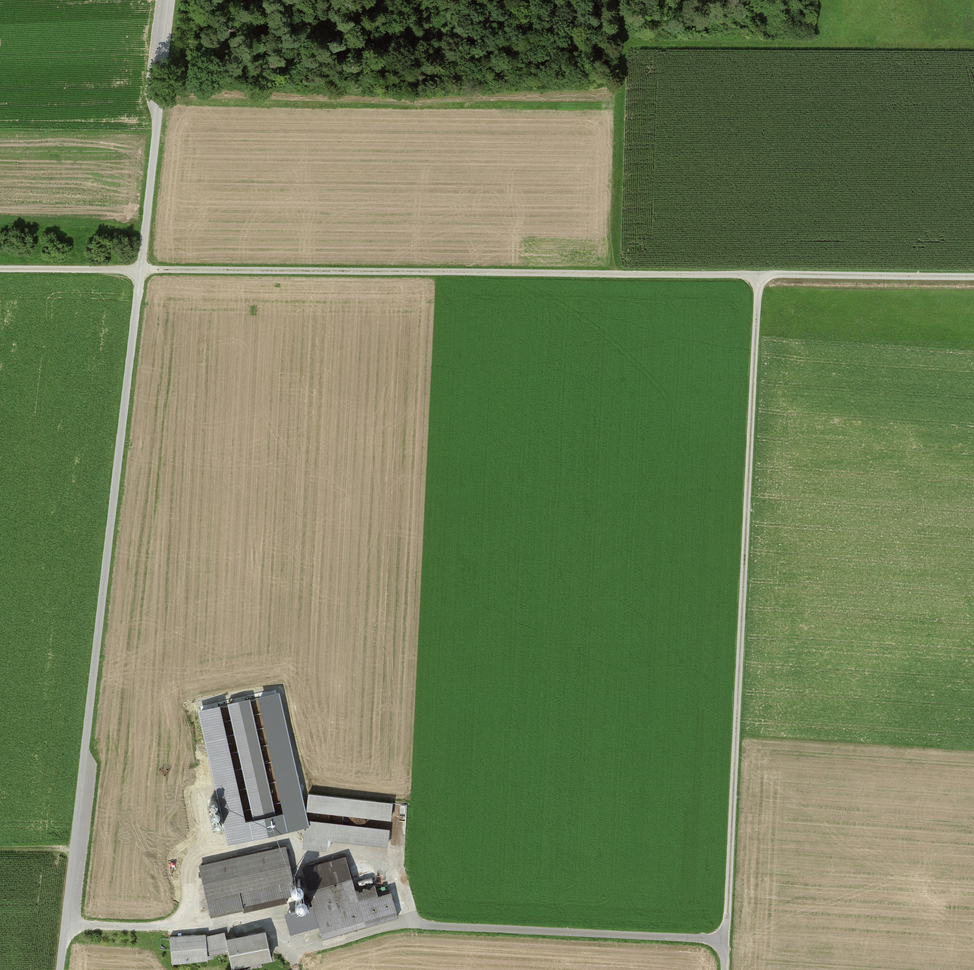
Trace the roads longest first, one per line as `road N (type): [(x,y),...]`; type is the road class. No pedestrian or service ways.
road 1 (track): [(171,0),(60,969)]
road 2 (track): [(973,278),(0,270)]
road 3 (track): [(65,930),(196,927),(273,915),(291,954),(411,925),(727,941)]
road 4 (track): [(727,941),(760,277)]
road 5 (track): [(619,0),(613,275)]

